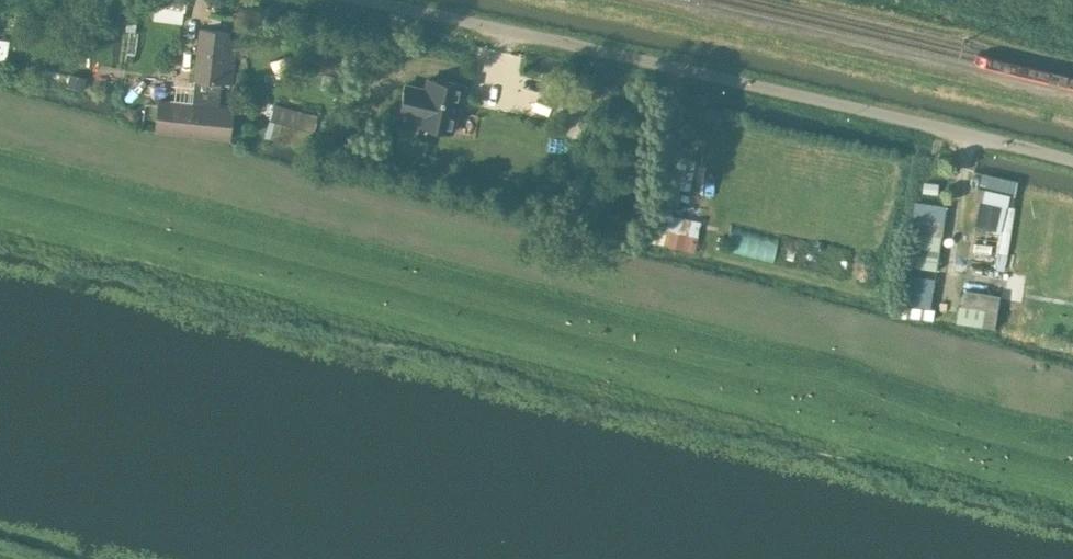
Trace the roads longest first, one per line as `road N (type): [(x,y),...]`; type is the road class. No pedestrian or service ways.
road 1 (track): [(0,176),(747,371),(806,377),(911,415),(1072,456)]
road 2 (unclassified): [(1072,160),(364,0)]

